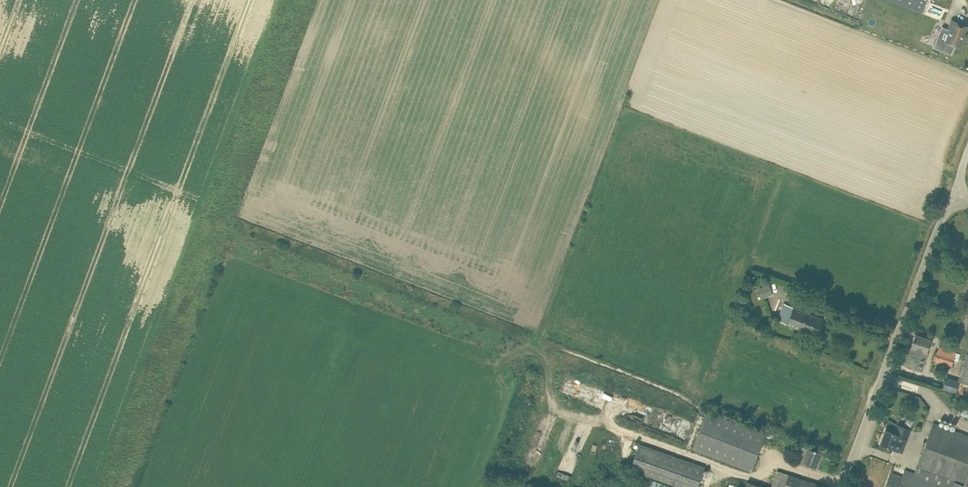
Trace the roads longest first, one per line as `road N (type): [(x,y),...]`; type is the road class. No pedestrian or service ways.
road 1 (unclassified): [(837,486),(947,188)]

